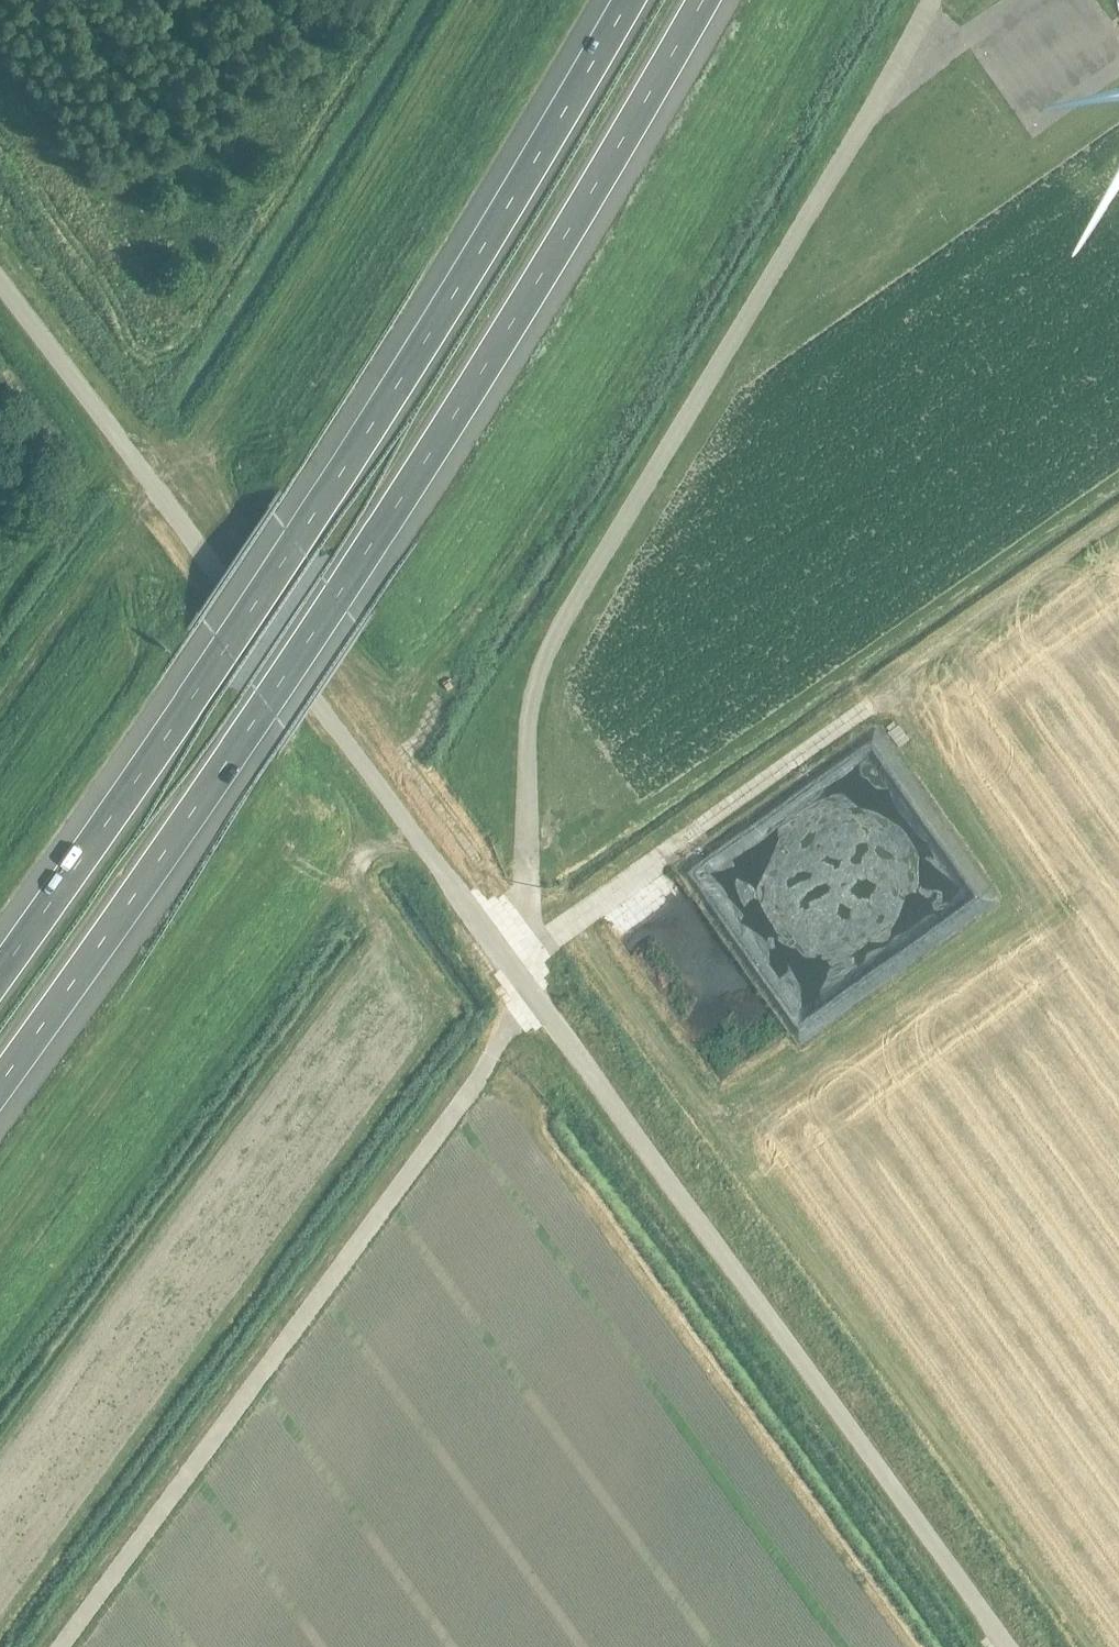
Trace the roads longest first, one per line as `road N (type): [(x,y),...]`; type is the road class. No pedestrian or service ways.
road 1 (tertiary): [(1010,1646),(517,958),(0,286)]
road 2 (motorway): [(0,1082),(342,605),(708,0)]
road 3 (motorway): [(616,0),(296,543),(0,961)]
road 4 (track): [(517,958),(870,690)]
road 5 (track): [(580,911),(652,1020)]

